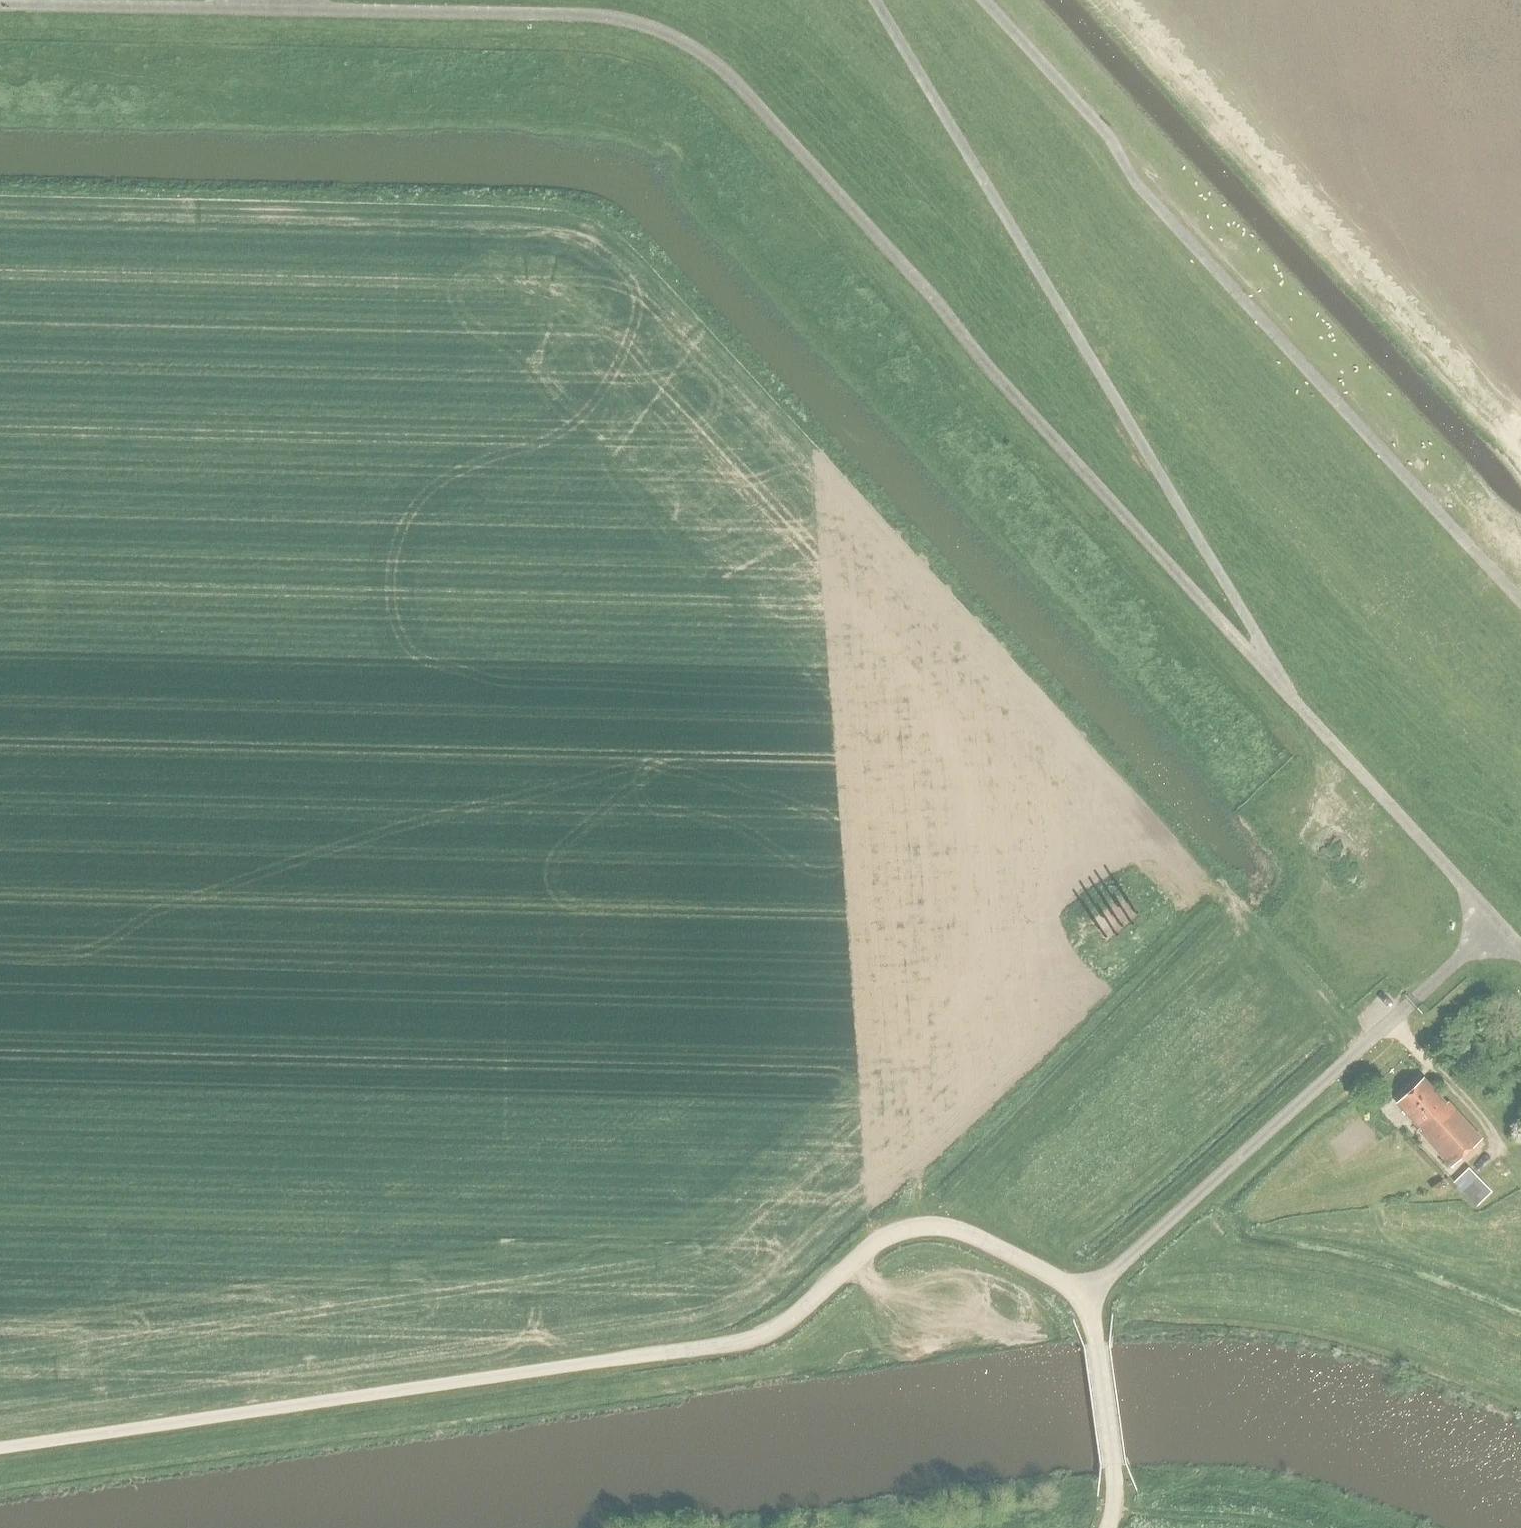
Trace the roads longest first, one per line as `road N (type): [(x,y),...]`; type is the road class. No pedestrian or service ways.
road 1 (unclassified): [(1080,1300),(967,1235),(912,1229),(873,1245),(790,1319),(733,1345),(0,1450)]
road 2 (unclassified): [(1080,1300),(1410,1000)]
road 3 (unclassified): [(1109,1527),(1113,1471),(1090,1322),(1080,1300)]

